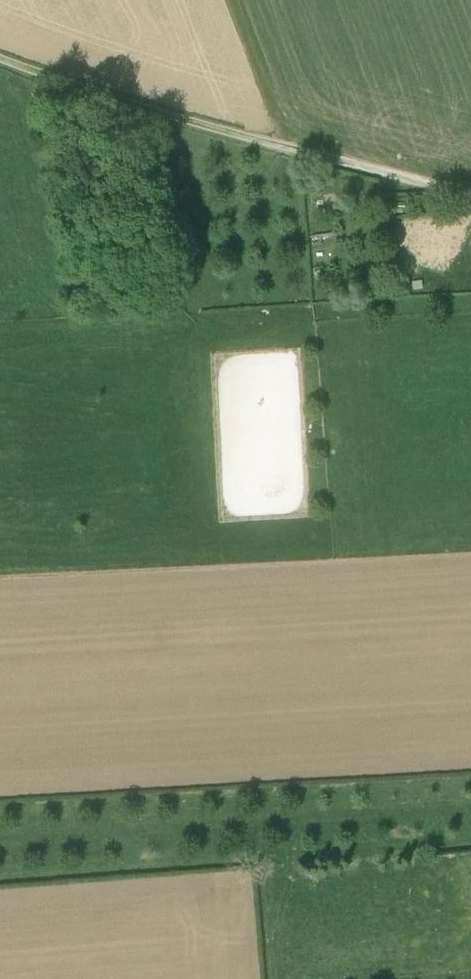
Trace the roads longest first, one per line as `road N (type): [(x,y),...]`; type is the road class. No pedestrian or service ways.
road 1 (track): [(0,59),(218,129),(470,195)]

